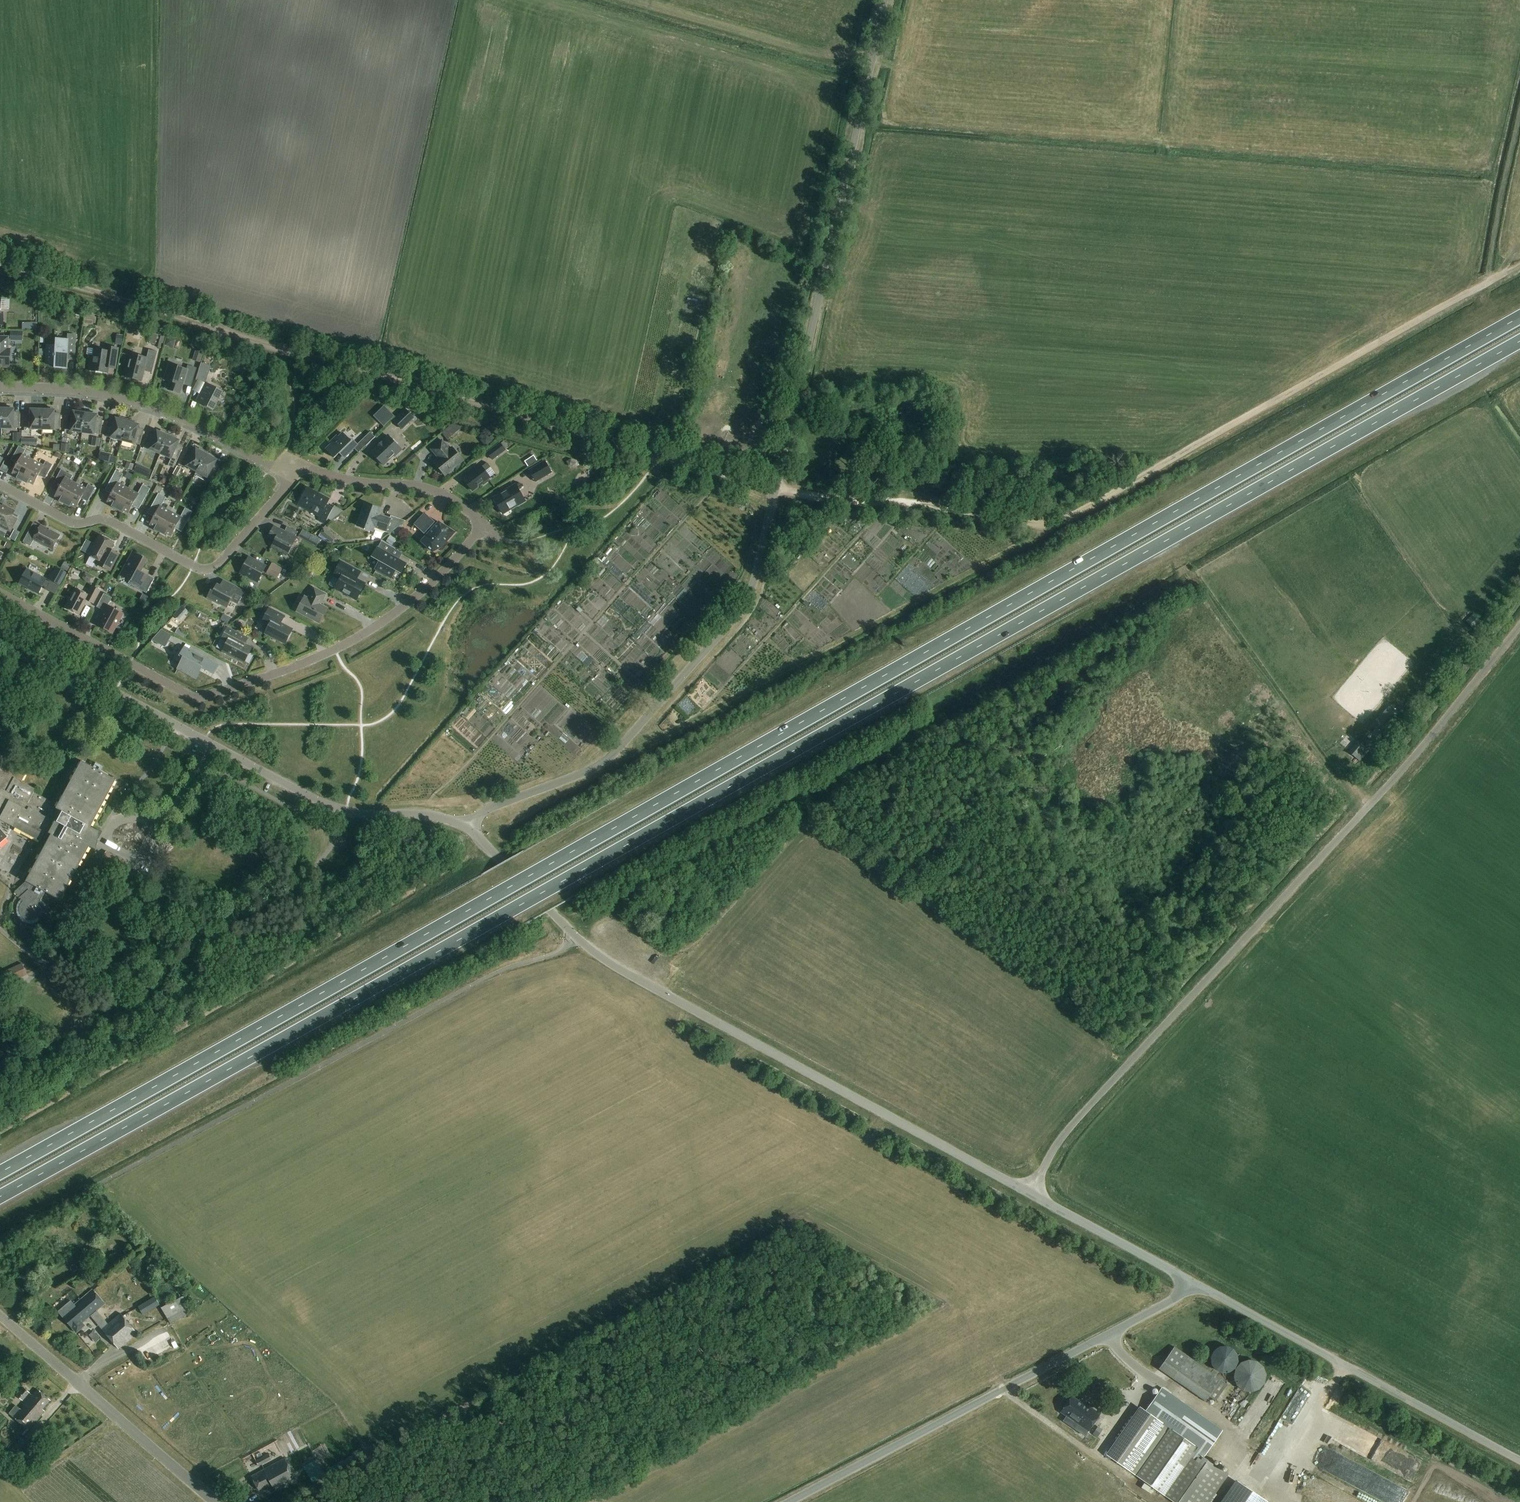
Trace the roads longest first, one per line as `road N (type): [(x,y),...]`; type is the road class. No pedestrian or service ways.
road 1 (trunk): [(0,1197),(1519,342)]
road 2 (trunk): [(1519,318),(0,1173)]
road 3 (unclassified): [(468,829),(492,807),(609,759),(745,605),(886,0)]
road 4 (residential): [(0,594),(205,698),(336,650),(381,624),(443,572),(478,529),(475,515),(439,491),(297,467)]
road 5 (unclassified): [(1029,1192),(1058,1140),(1408,764),(1519,626)]
road 6 (track): [(662,458),(0,264)]
road 7 (unclassified): [(1029,1192),(610,963),(468,829)]
road 8 (track): [(1519,264),(1072,513),(1041,521),(981,512)]
road 9 (unclassified): [(468,829),(425,815),(330,806),(30,649)]
road 10 (unclassified): [(790,1501),(1184,1294),(1191,1281)]
road 11 (unclassified): [(1519,1459),(1191,1281)]
road 12 (residential): [(297,467),(221,561),(205,568),(104,516),(68,520),(0,485)]
road 13 (residential): [(297,467),(111,394),(0,387)]
road 14 (unclassified): [(215,1501),(0,1316)]
road 15 (unclassified): [(1191,1281),(1029,1192)]

